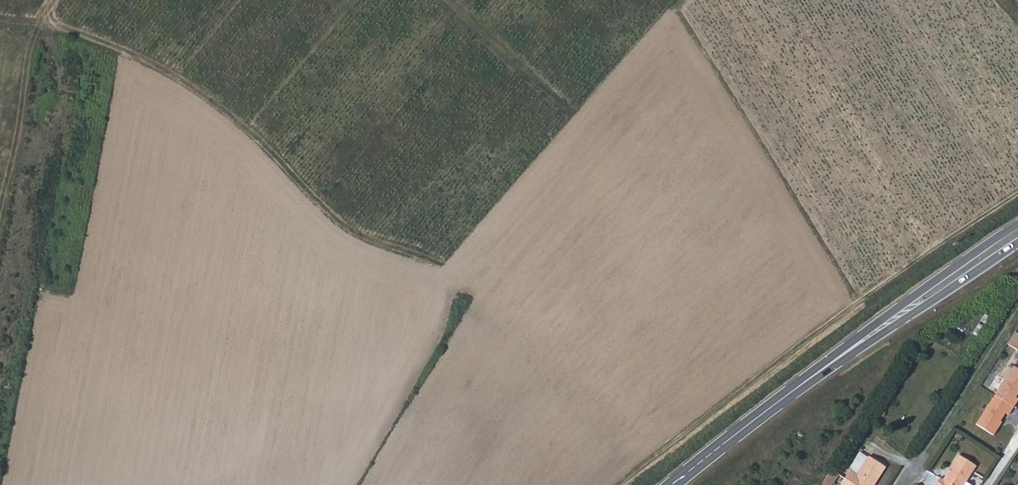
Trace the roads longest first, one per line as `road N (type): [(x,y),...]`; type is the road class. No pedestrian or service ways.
road 1 (track): [(1017,199),(716,406),(625,484)]
road 2 (secondary): [(672,484),(878,331)]
road 3 (secondary): [(1017,224),(910,298),(878,331)]
road 4 (secondary): [(878,331),(1017,243)]

